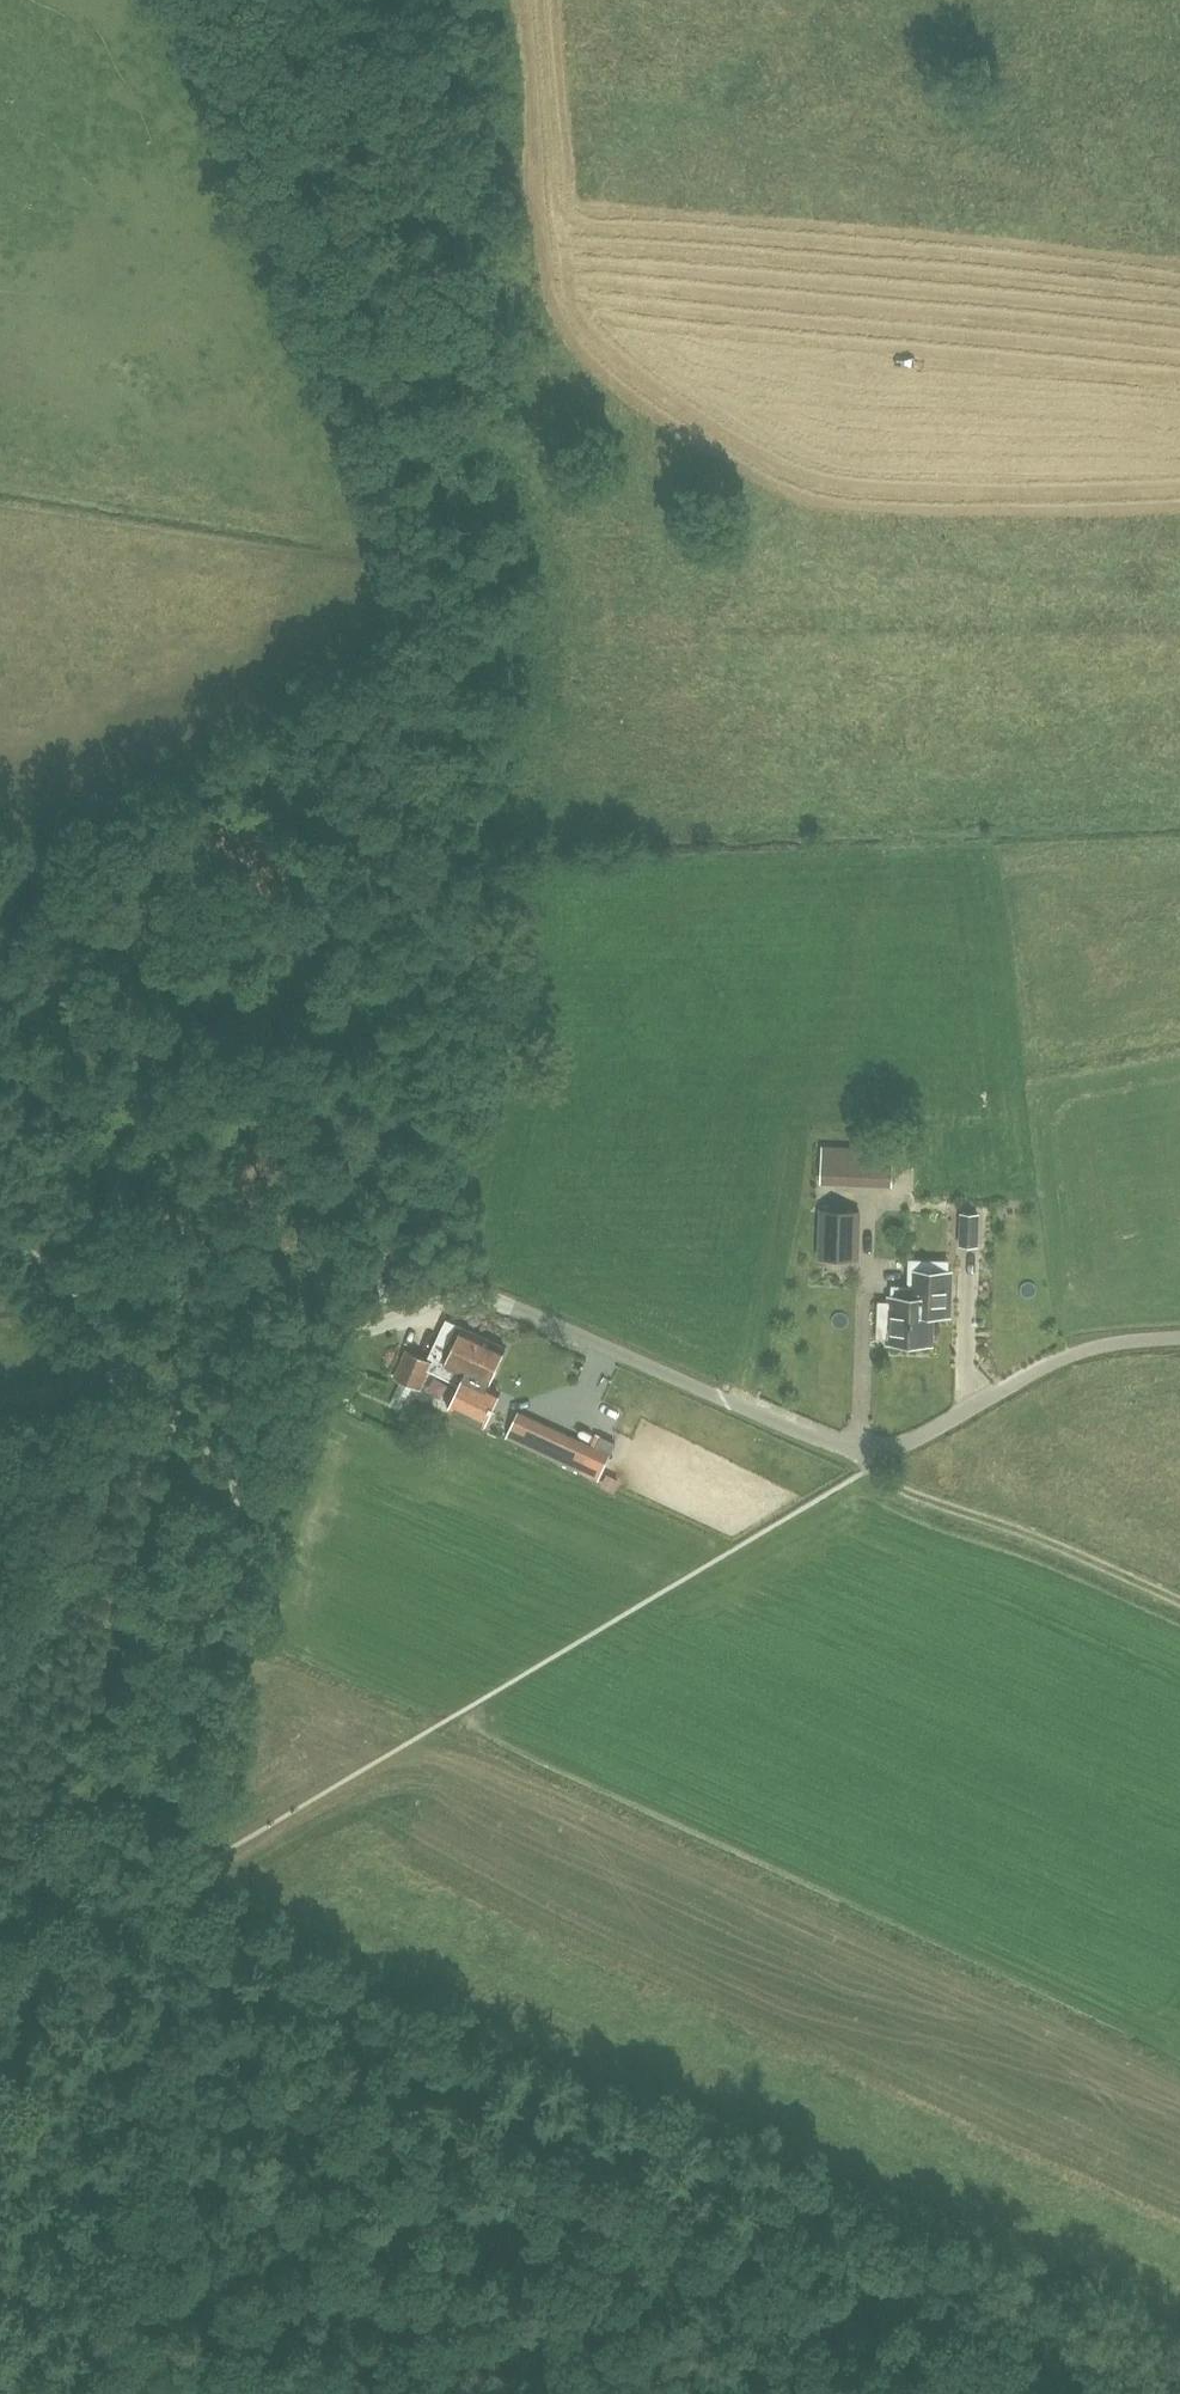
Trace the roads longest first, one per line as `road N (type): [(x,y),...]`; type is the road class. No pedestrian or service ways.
road 1 (unclassified): [(153,1384),(489,1302),(801,1432),(876,1449),(920,1435),(1081,1345),(1179,1337)]
road 2 (unclassified): [(115,1903),(122,1829),(204,1496),(195,1446),(153,1384)]
road 3 (unclassified): [(37,2393),(145,1956),(115,1903)]
road 4 (track): [(872,1467),(933,1501),(994,1519),(1179,1600)]
road 5 (unclassified): [(153,1384),(0,1228)]
road 6 (unclassified): [(115,1903),(0,1952)]

